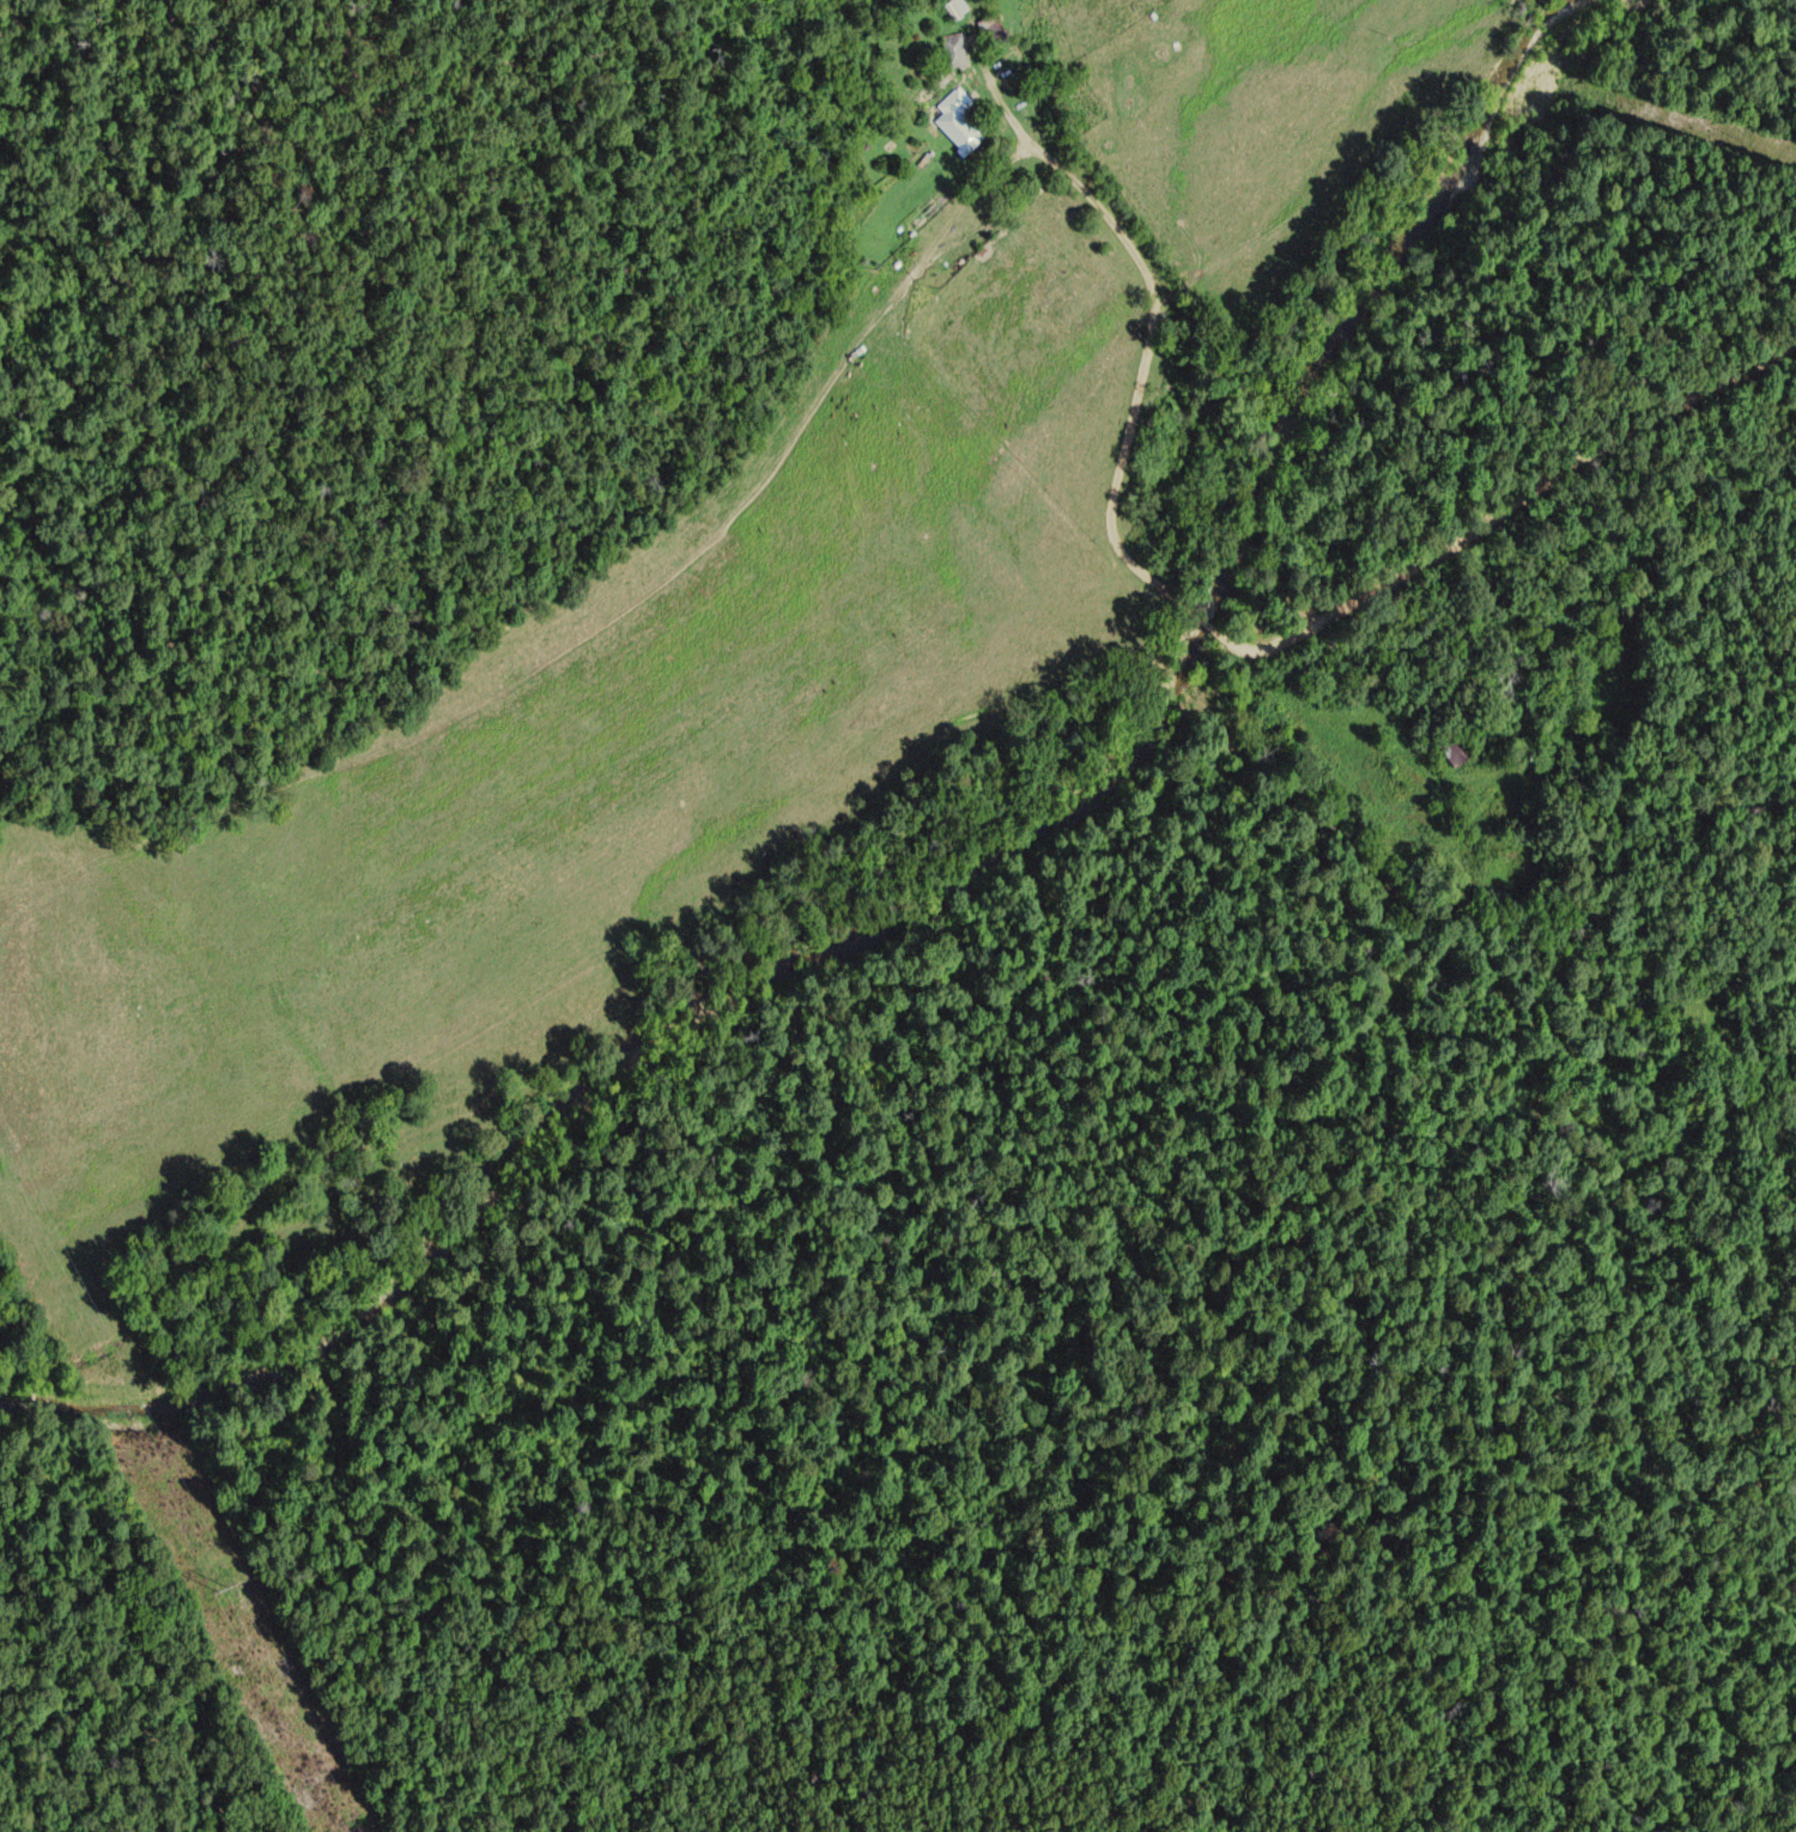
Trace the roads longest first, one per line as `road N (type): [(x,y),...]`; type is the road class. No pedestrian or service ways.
road 1 (residential): [(1795,348),(1474,528),(1291,647),(1236,653),(1128,564),(1109,538),(1157,322),(1149,284),(1084,192),(1037,154),(982,78),(973,34),(981,0)]

